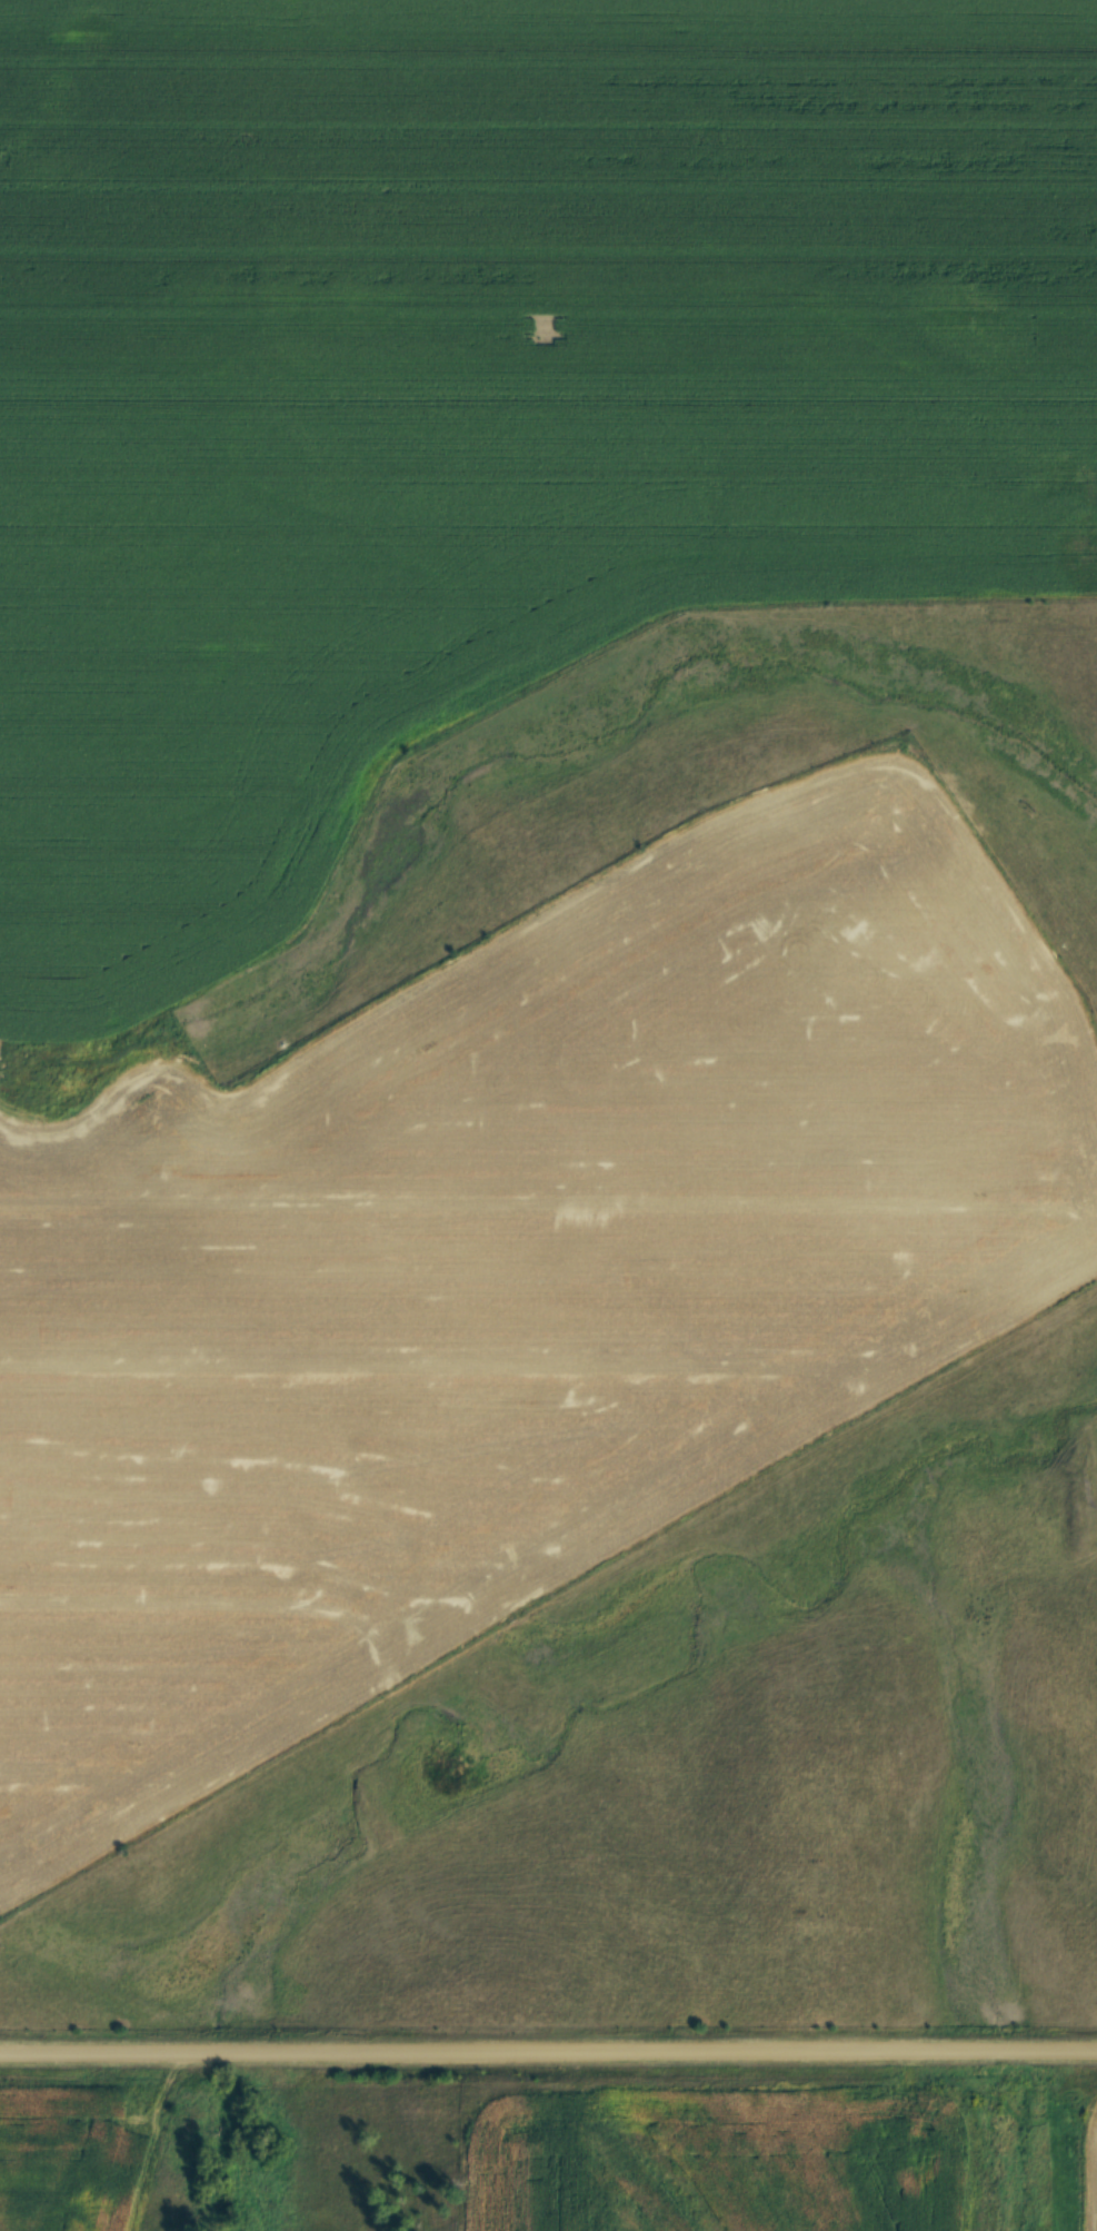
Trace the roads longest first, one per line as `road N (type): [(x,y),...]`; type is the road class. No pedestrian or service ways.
road 1 (residential): [(0,2062),(1096,2059)]

